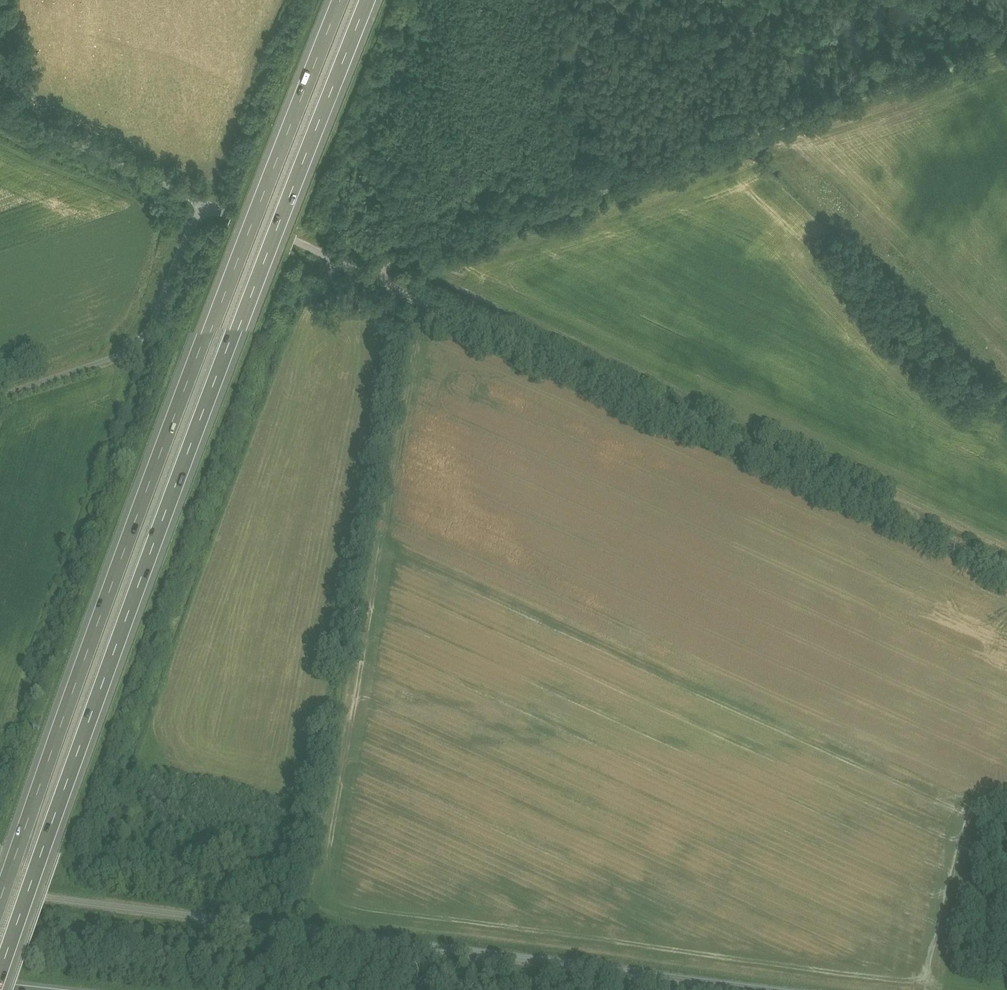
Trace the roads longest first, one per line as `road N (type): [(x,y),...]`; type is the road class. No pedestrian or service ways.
road 1 (motorway): [(0,980),(181,481),(369,0)]
road 2 (motorway): [(339,0),(0,907)]
road 3 (unclassified): [(1006,566),(292,239),(202,206)]
road 4 (unclassified): [(202,206),(139,336),(0,391)]
road 5 (unclassified): [(202,206),(0,116)]

